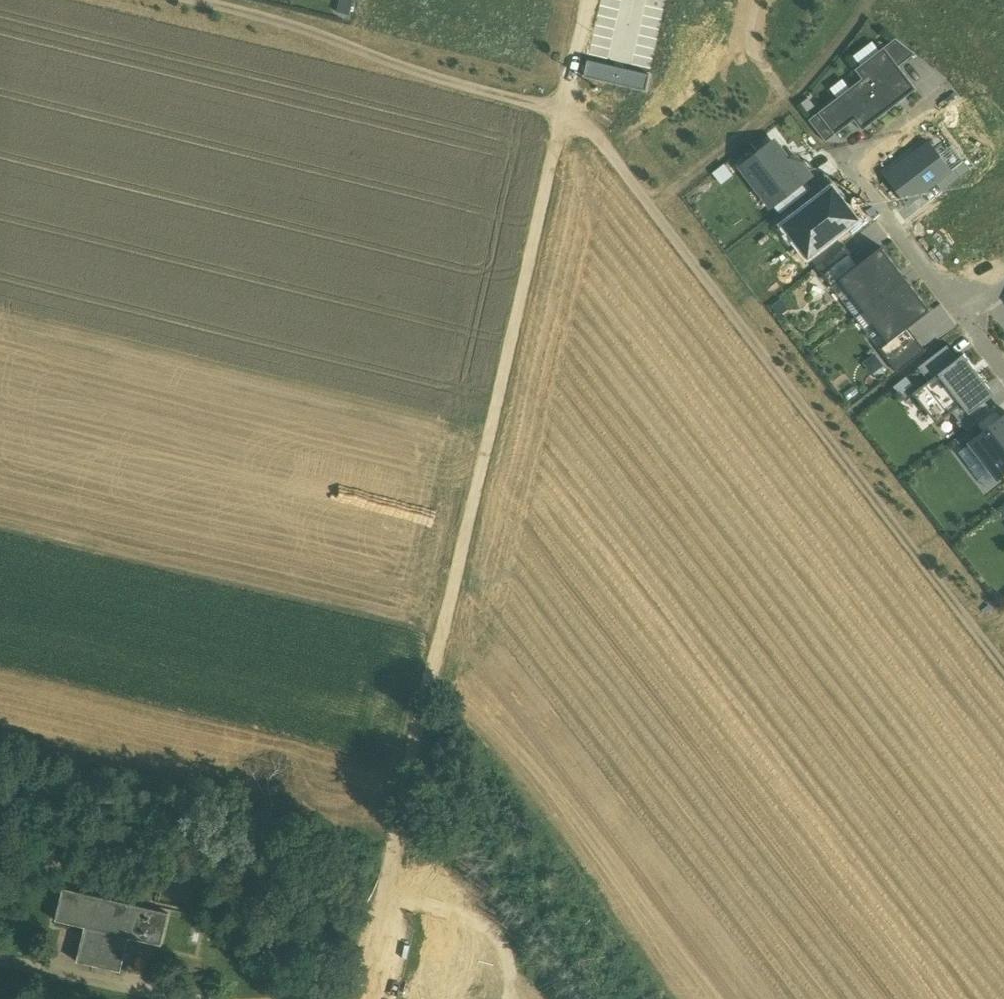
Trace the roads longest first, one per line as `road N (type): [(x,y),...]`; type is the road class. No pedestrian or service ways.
road 1 (track): [(379,907),(590,0)]
road 2 (track): [(180,998),(0,961)]

